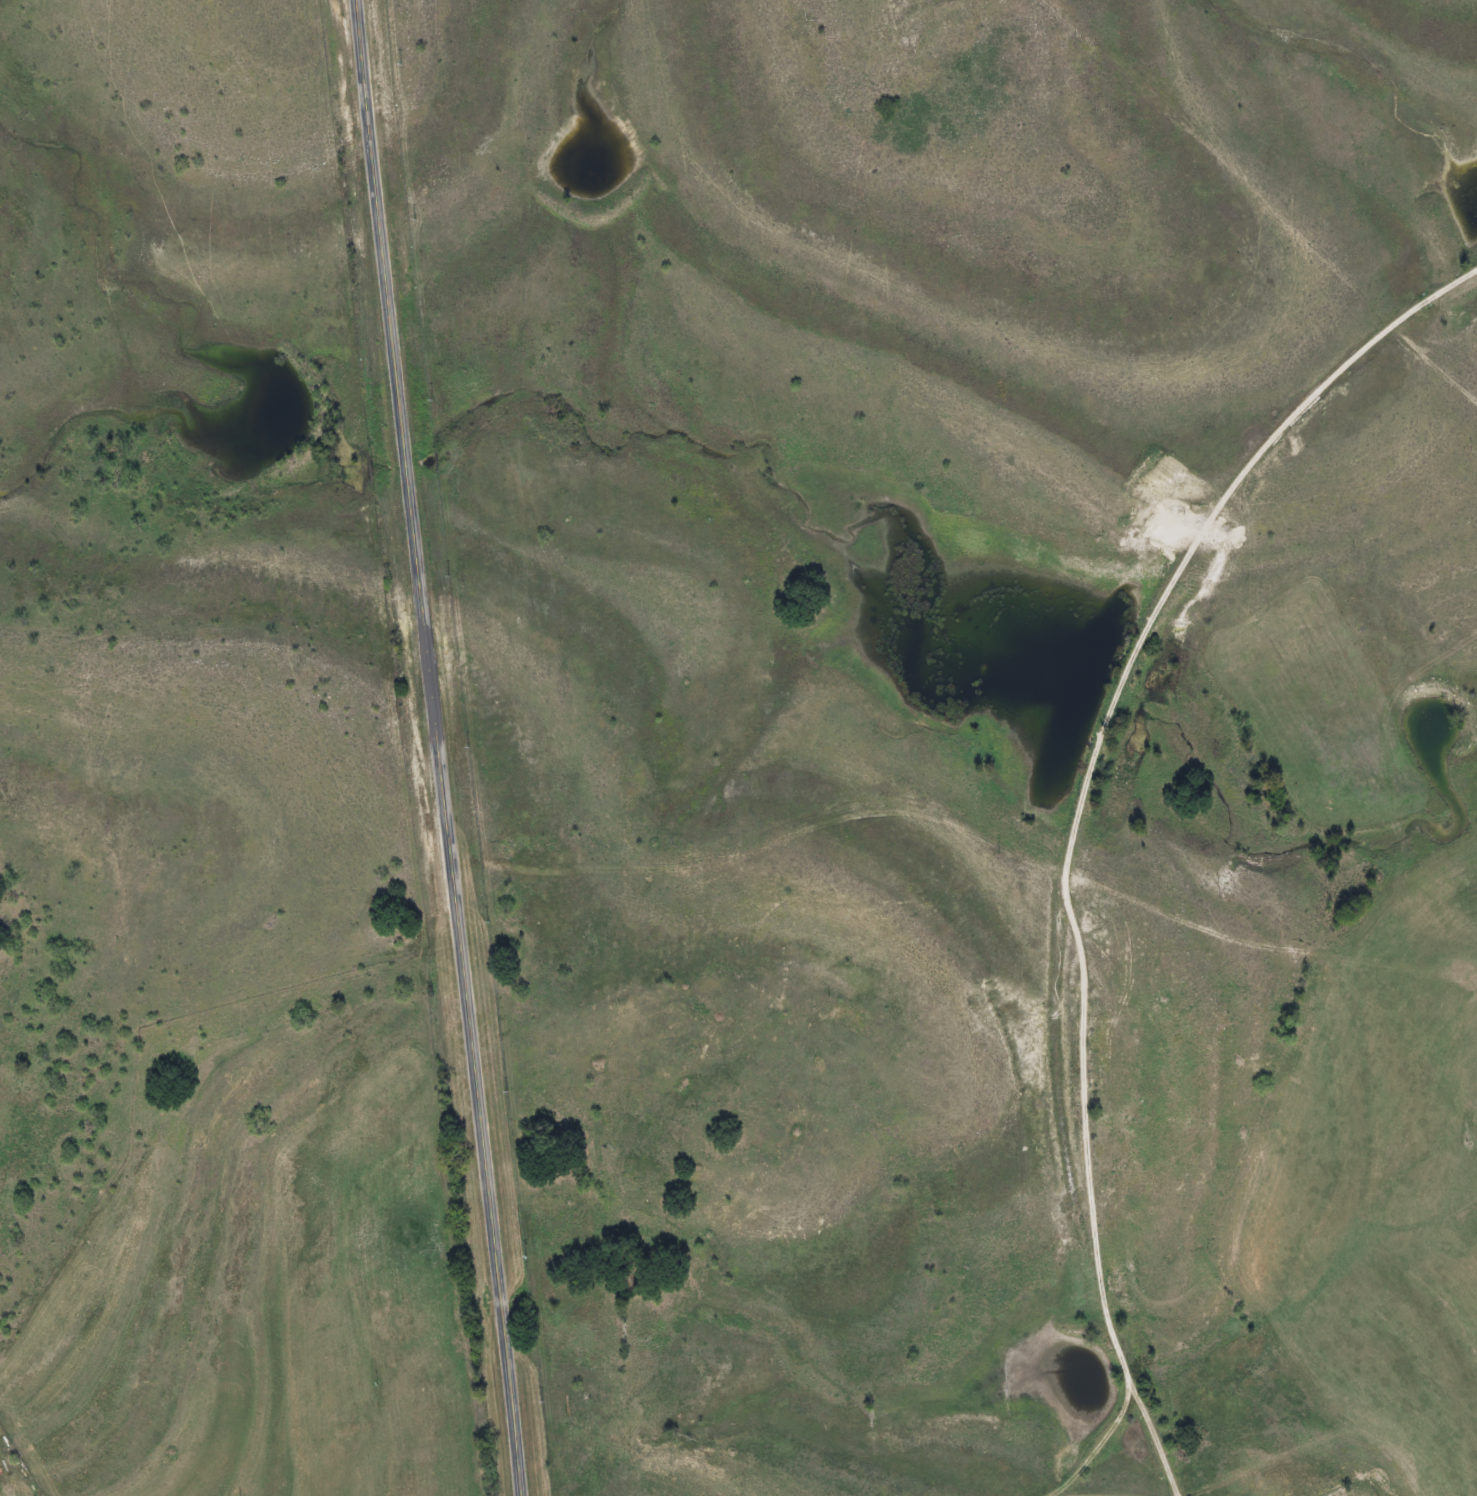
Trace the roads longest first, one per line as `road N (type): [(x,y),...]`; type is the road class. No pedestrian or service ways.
road 1 (secondary): [(525,1495),(355,0)]

